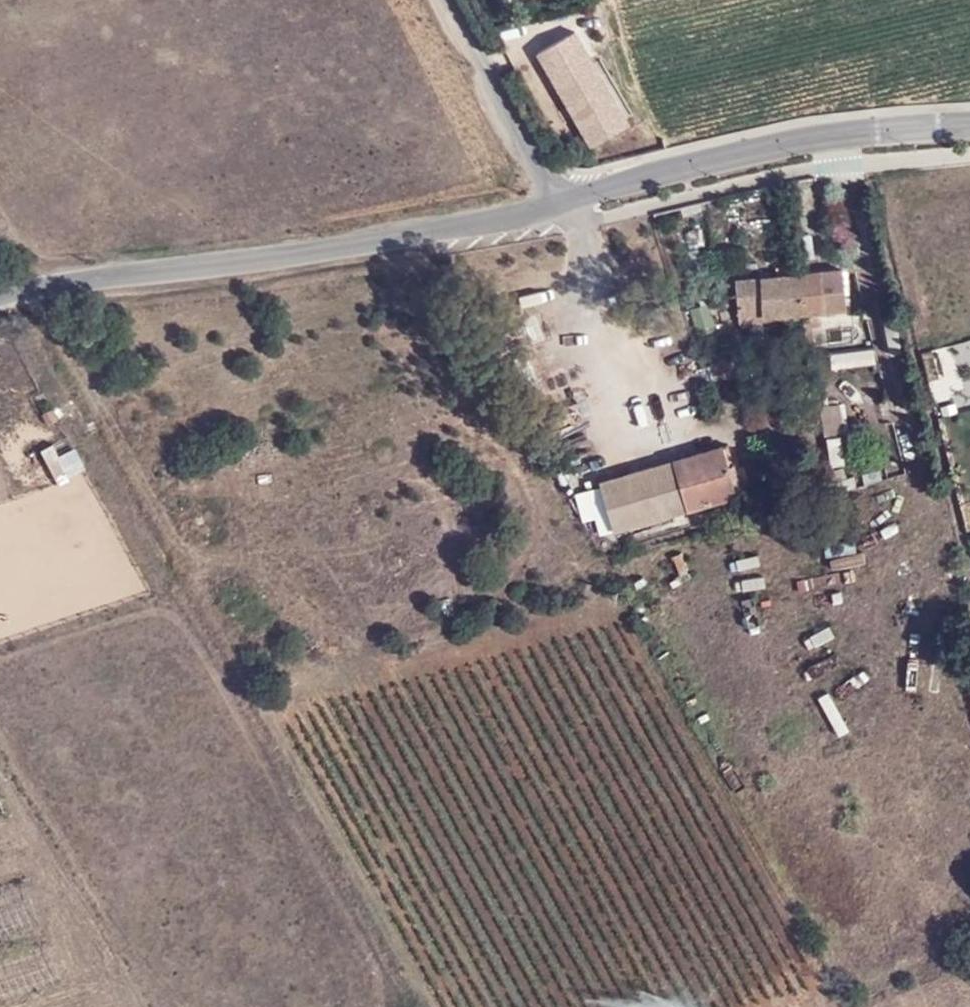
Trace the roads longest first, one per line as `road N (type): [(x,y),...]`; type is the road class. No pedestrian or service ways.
road 1 (unclassified): [(0,292),(359,242),(552,197)]
road 2 (unclassified): [(552,197),(795,139),(969,126)]
road 3 (unclassified): [(447,0),(552,197)]

